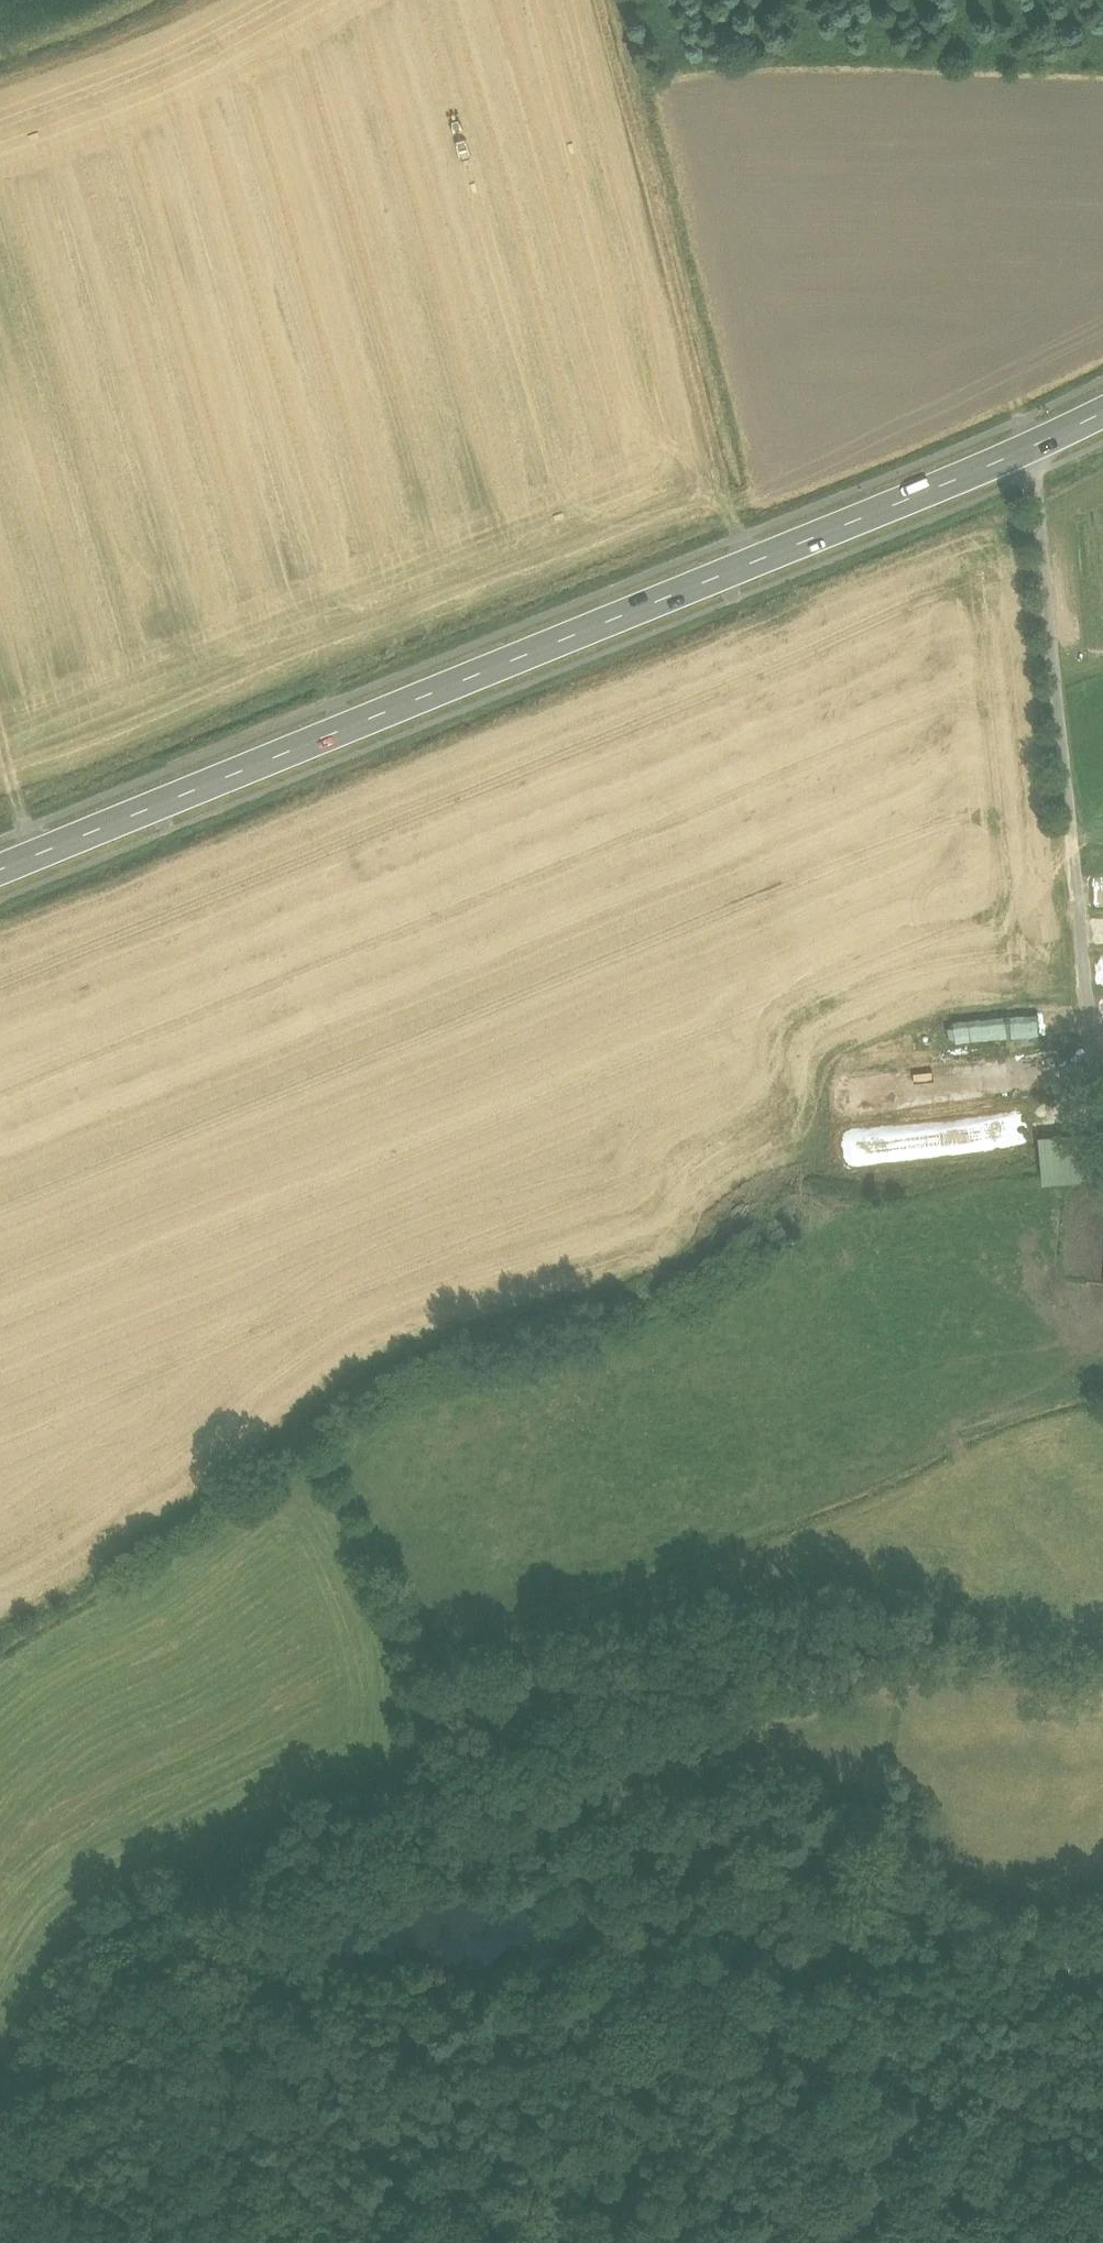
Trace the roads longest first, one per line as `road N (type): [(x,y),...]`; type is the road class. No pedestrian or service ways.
road 1 (secondary): [(1102,413),(992,468),(0,876)]
road 2 (track): [(1102,2089),(905,2091),(182,2234)]
road 3 (track): [(38,861),(0,727)]

